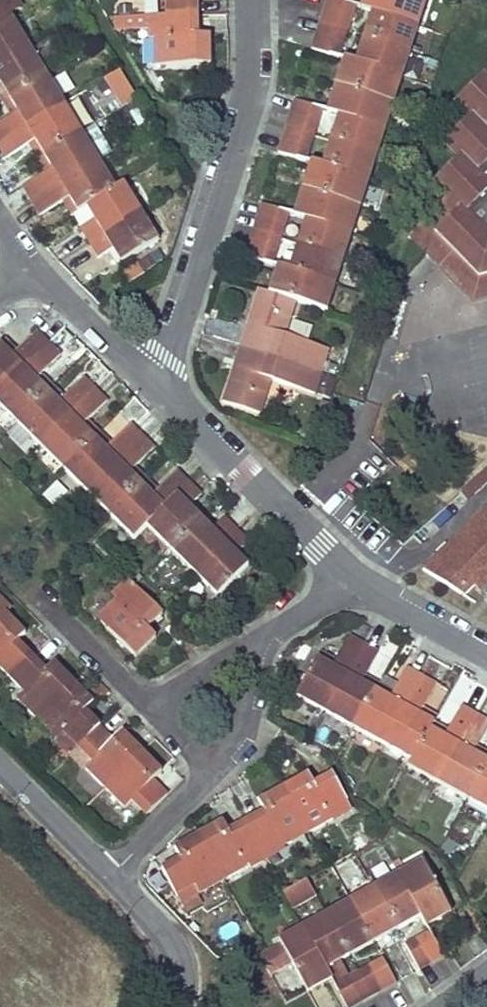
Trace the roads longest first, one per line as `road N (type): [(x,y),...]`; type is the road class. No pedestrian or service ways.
road 1 (residential): [(156,383),(251,95),(254,0)]
road 2 (residential): [(345,568),(156,383)]
road 3 (residential): [(156,383),(32,274)]
road 4 (residential): [(486,652),(345,568)]
road 5 (residential): [(211,771),(240,744),(250,717),(252,657),(270,632)]
road 6 (residential): [(145,703),(35,589)]
road 7 (unclassified): [(184,1006),(183,960),(111,875)]
road 8 (unclassified): [(111,875),(0,766)]
road 9 (residential): [(111,875),(211,771)]
road 10 (residential): [(145,703),(270,632)]

